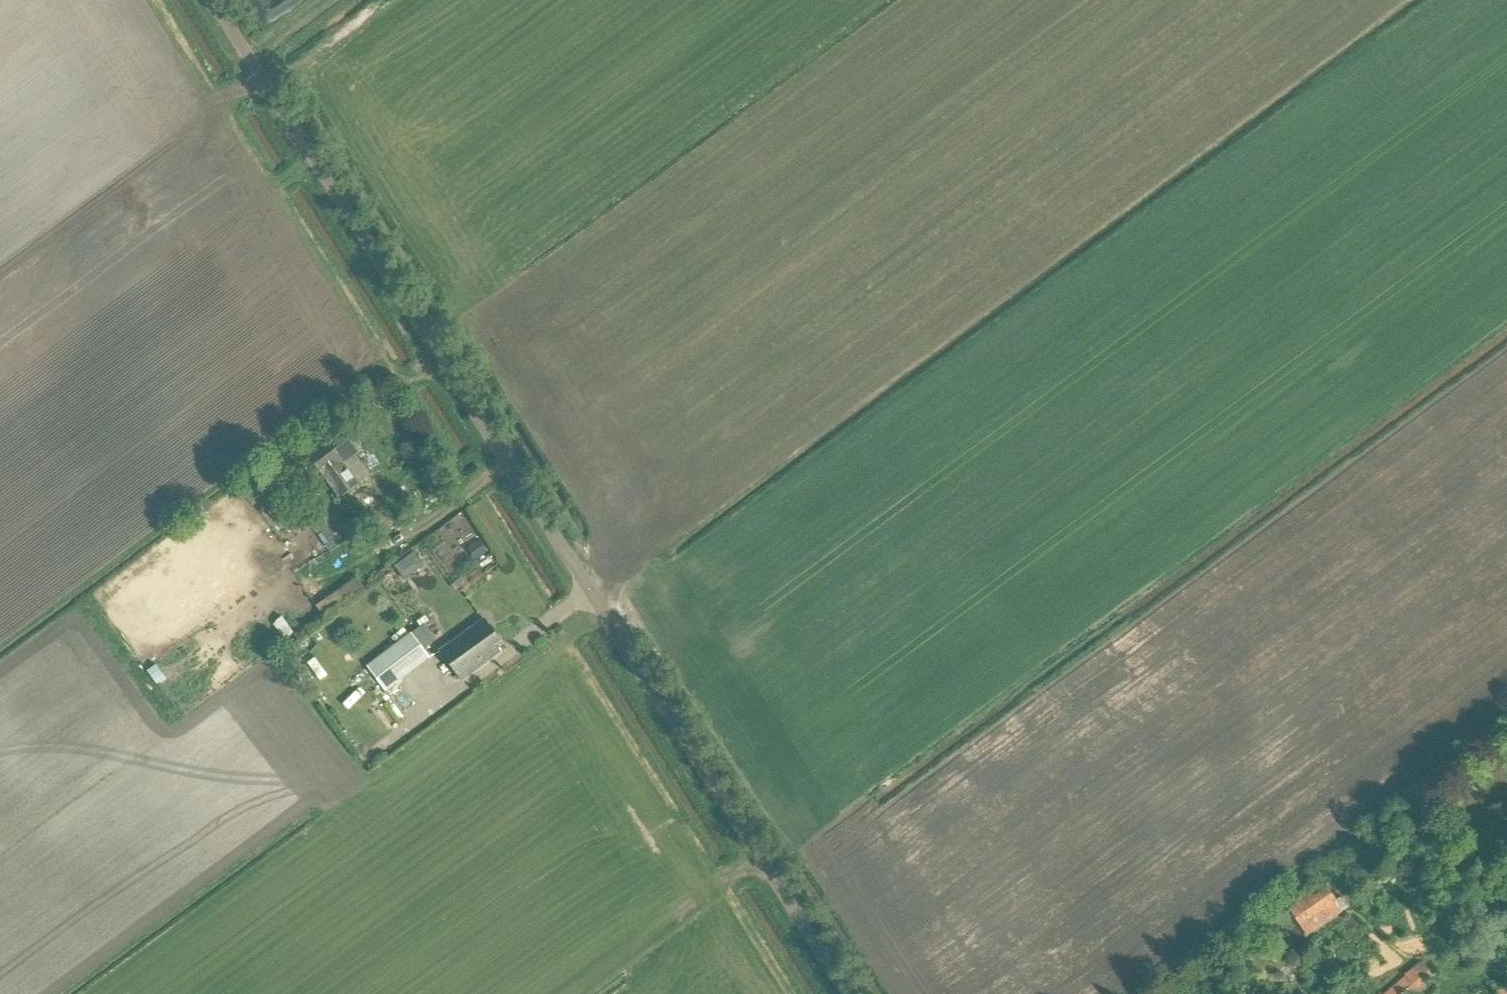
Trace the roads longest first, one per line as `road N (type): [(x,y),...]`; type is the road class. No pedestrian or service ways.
road 1 (unclassified): [(846,993),(211,0)]

